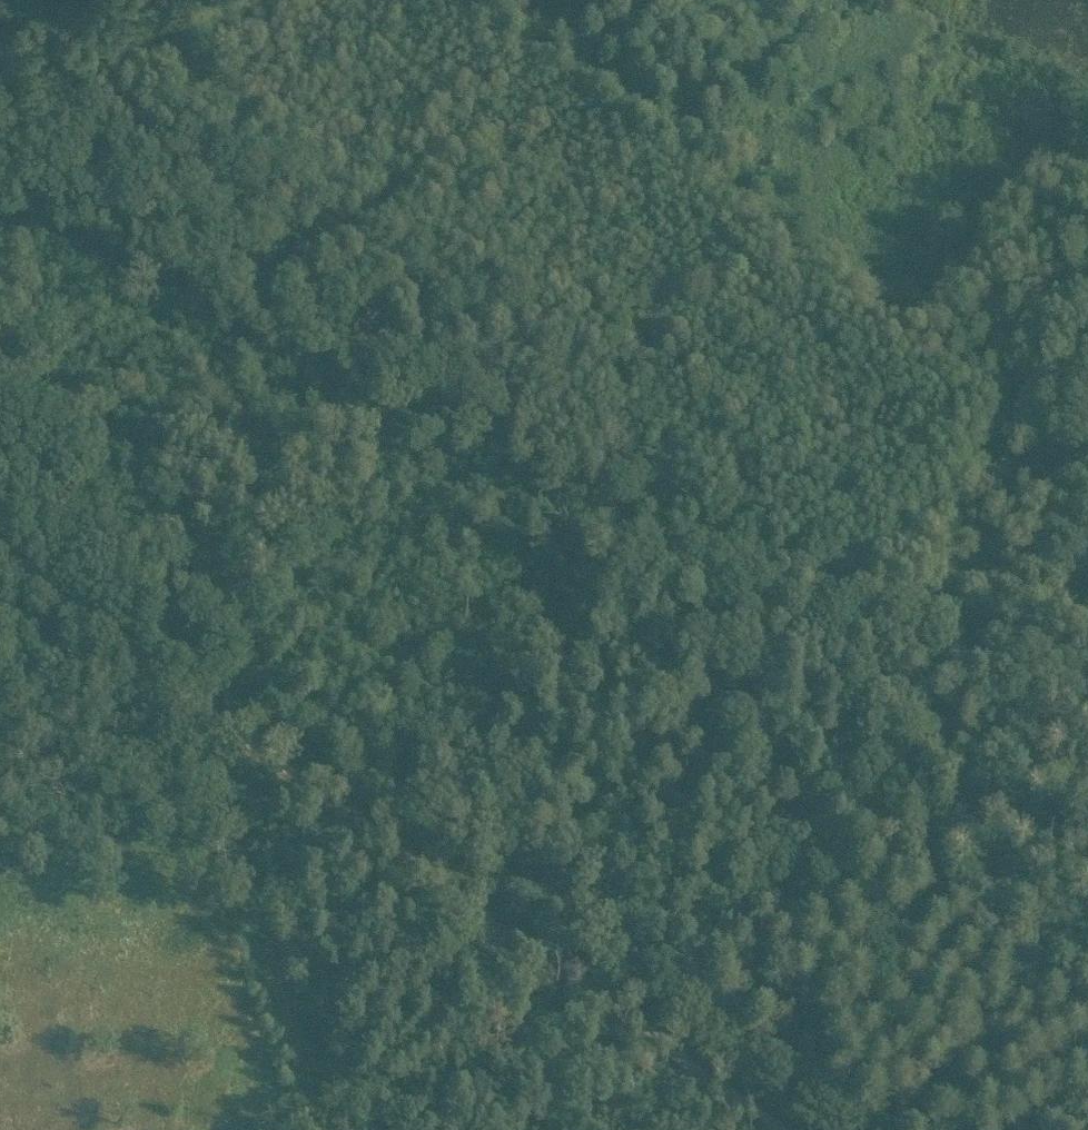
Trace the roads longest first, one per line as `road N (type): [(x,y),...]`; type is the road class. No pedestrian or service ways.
road 1 (track): [(777,1129),(0,557)]
road 2 (track): [(318,1129),(209,712)]

